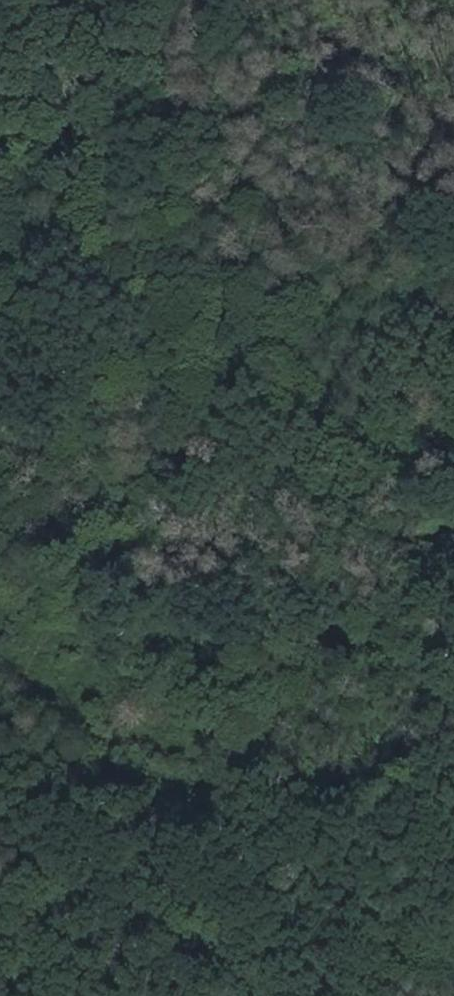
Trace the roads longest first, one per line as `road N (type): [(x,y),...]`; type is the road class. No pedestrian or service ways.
road 1 (track): [(284,995),(315,718),(373,459),(453,234)]
road 2 (track): [(0,434),(315,718)]

